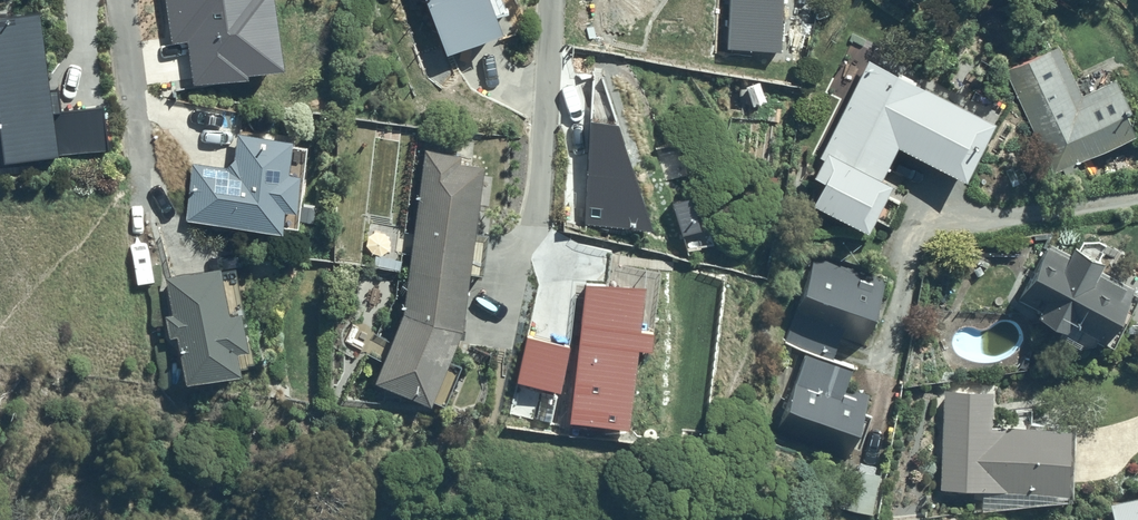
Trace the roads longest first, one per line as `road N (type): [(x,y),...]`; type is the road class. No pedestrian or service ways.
road 1 (residential): [(556,0),(539,218)]
road 2 (residential): [(119,0),(144,168)]

